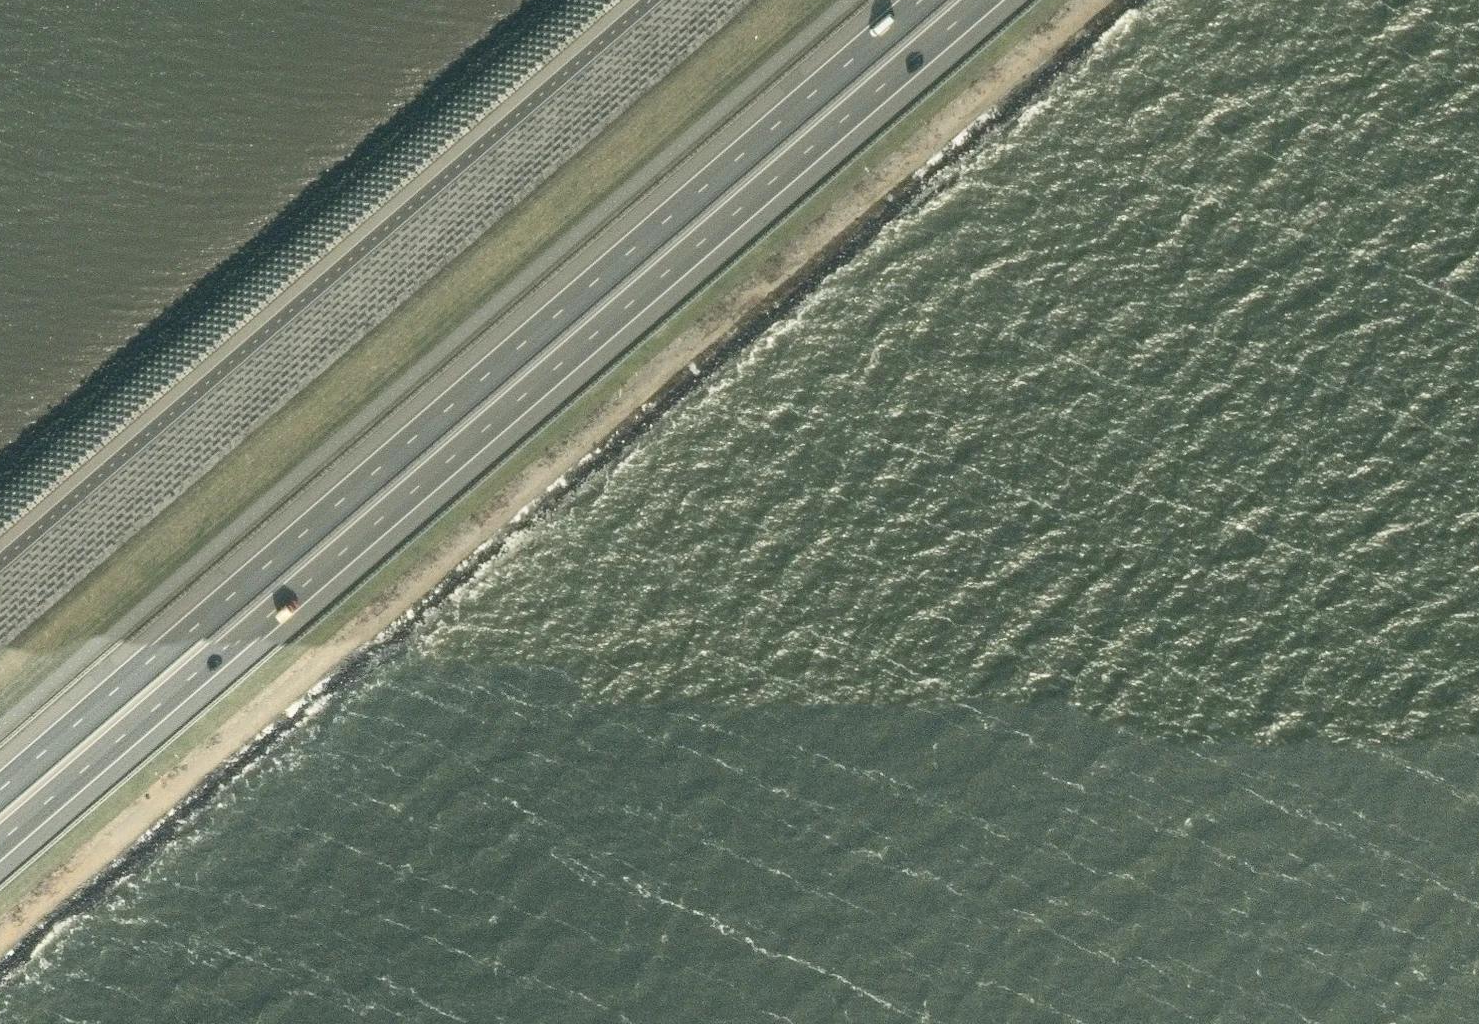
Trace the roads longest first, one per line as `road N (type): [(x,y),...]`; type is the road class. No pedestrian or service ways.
road 1 (motorway): [(0,845),(978,0)]
road 2 (motorway): [(911,0),(0,786)]

